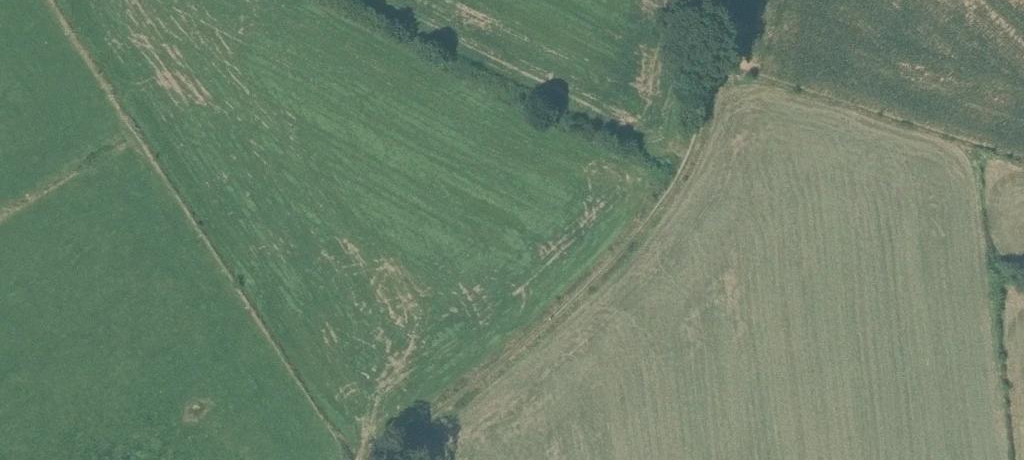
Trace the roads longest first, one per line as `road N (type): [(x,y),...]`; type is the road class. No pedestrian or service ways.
road 1 (track): [(717,0),(698,130),(662,202),(570,303),(378,459)]

